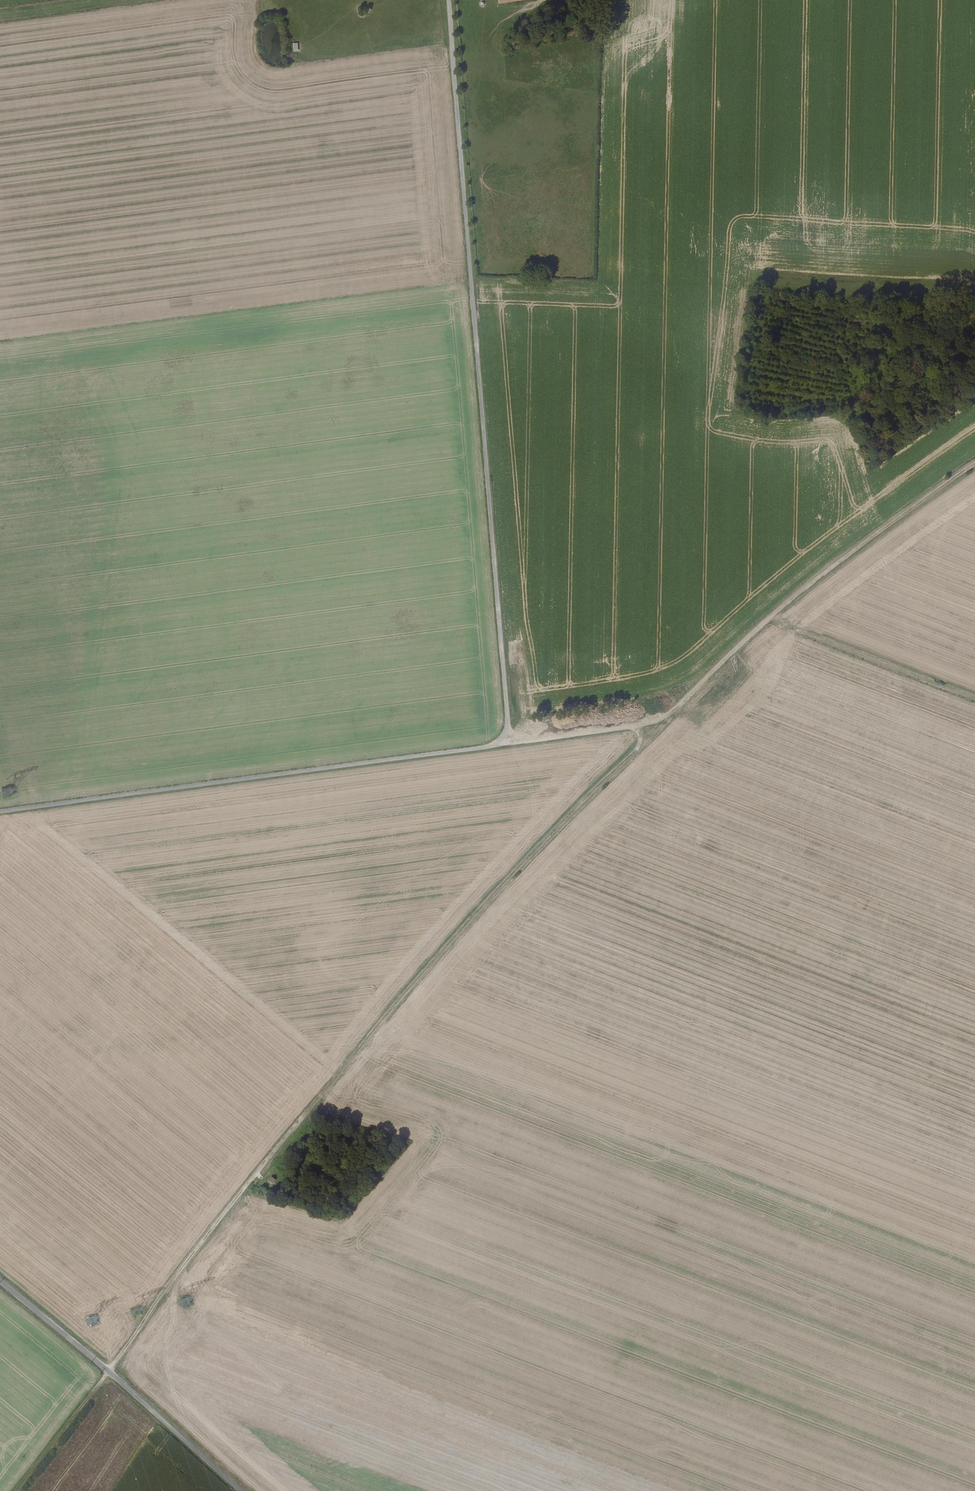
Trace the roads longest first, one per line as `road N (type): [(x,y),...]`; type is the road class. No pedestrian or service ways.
road 1 (unclassified): [(448,0),(504,735),(488,747),(0,812)]
road 2 (track): [(633,726),(641,742),(635,752),(536,852),(310,1110),(15,1490)]
road 3 (track): [(974,464),(843,560),(665,718),(504,735)]
road 4 (tertiary): [(243,1490),(0,1282)]

